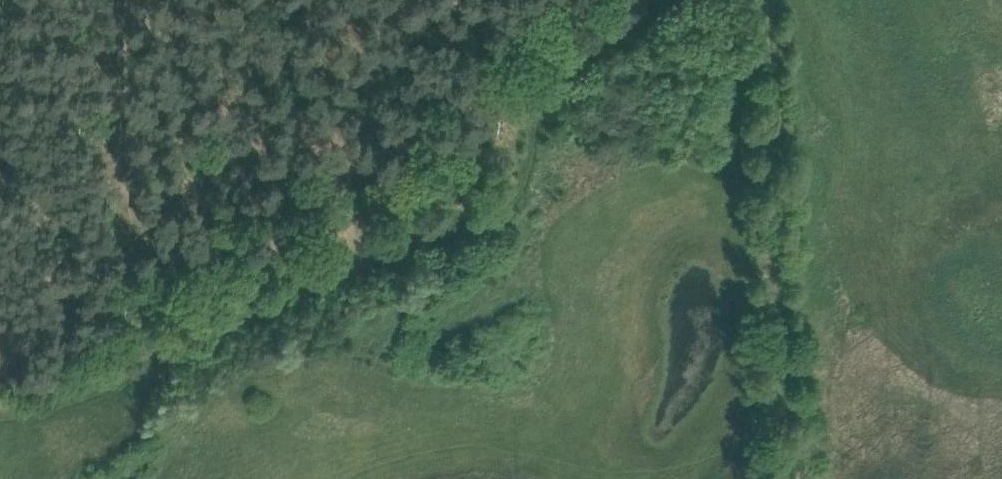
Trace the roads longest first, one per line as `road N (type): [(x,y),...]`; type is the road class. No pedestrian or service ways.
road 1 (track): [(769,0),(778,478)]
road 2 (track): [(659,0),(534,85)]

